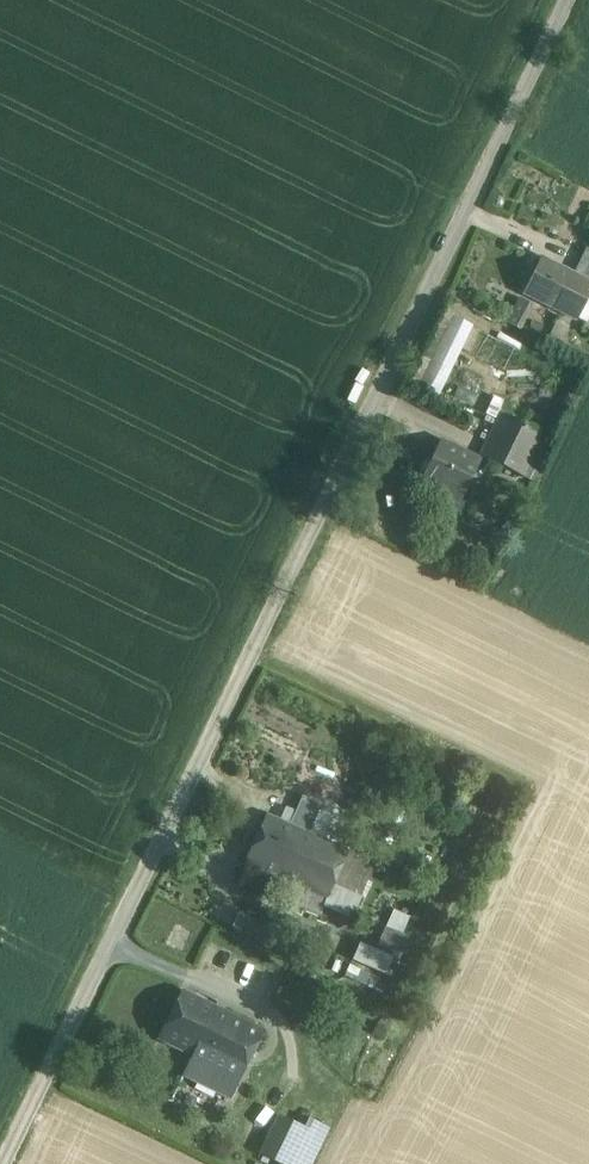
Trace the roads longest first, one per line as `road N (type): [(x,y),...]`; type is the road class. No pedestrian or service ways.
road 1 (unclassified): [(576,0),(9,1163)]

